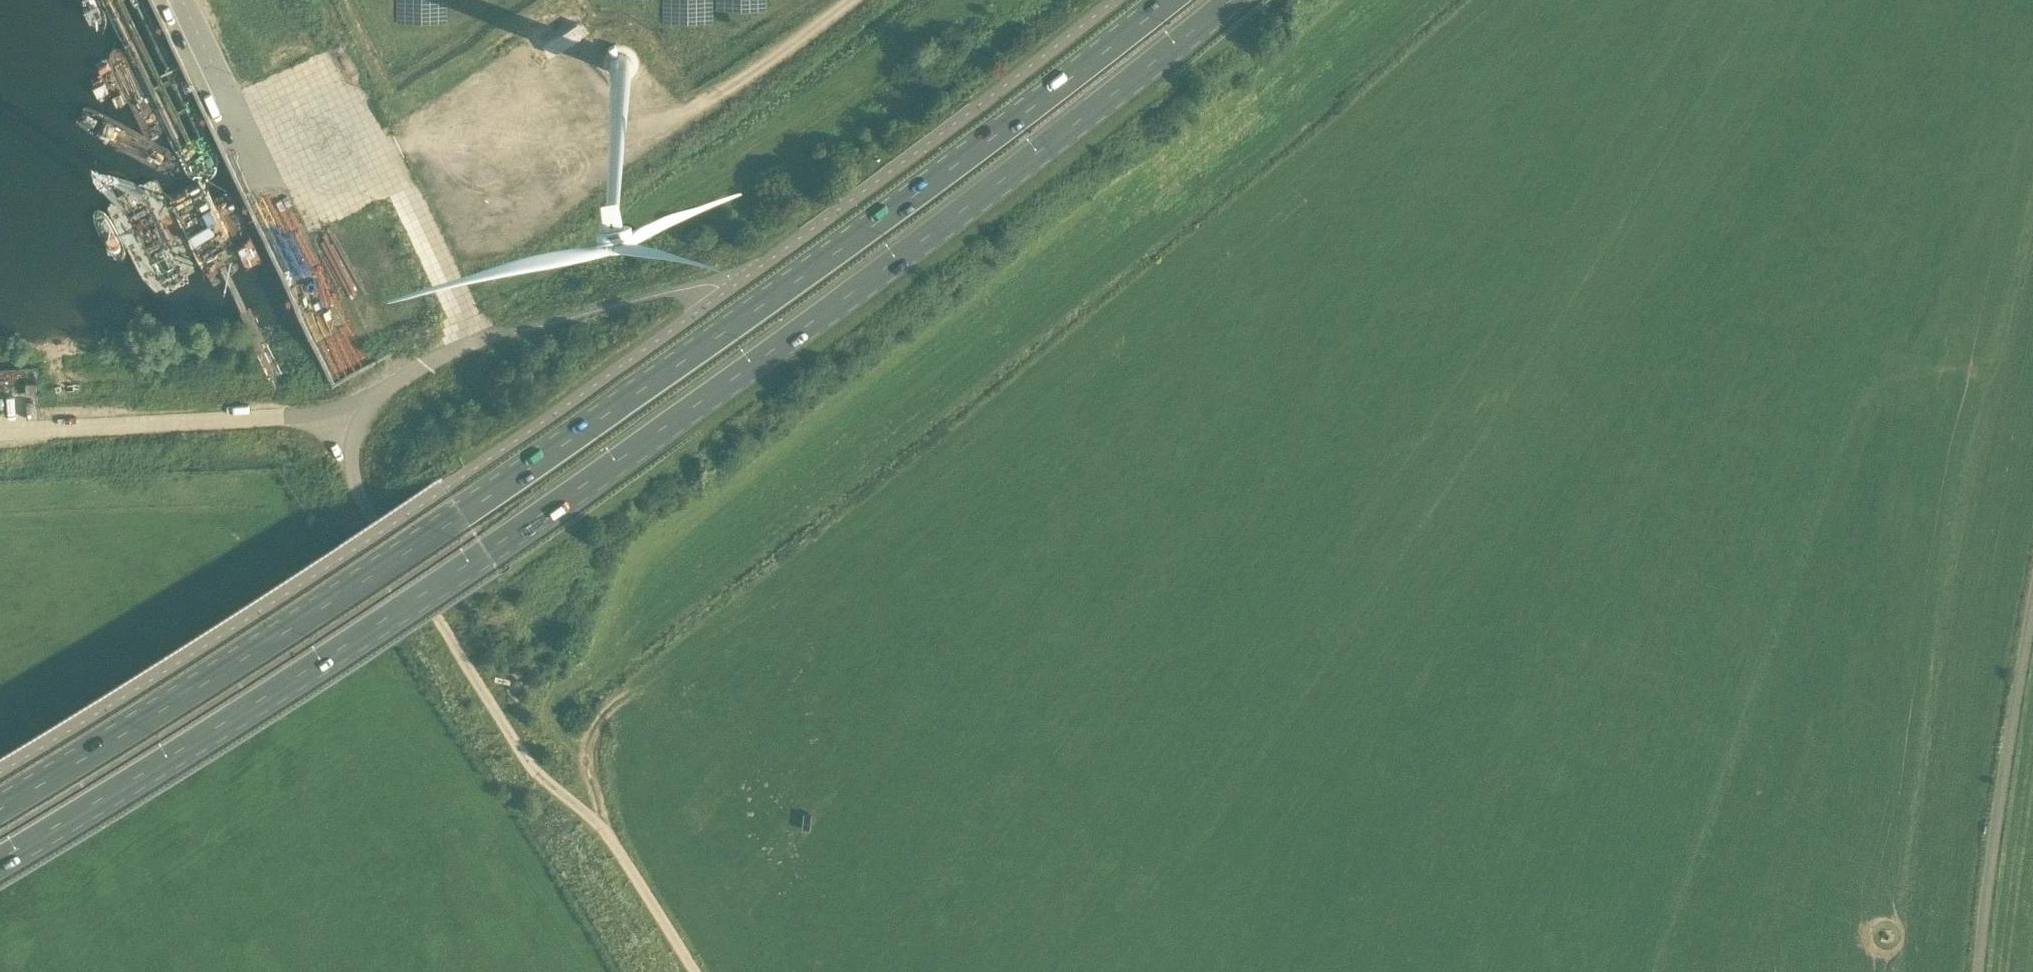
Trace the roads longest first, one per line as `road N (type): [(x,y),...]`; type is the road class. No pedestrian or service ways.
road 1 (trunk): [(0,848),(482,551),(699,402),(1230,0)]
road 2 (trunk): [(1167,0),(1035,105),(459,515),(0,801)]
road 3 (unclassified): [(407,181),(477,326),(369,400),(324,415),(0,431)]
road 4 (unclassified): [(246,127),(354,364)]
road 5 (unclassified): [(407,181),(246,127)]
road 6 (unclassified): [(246,127),(185,0)]

